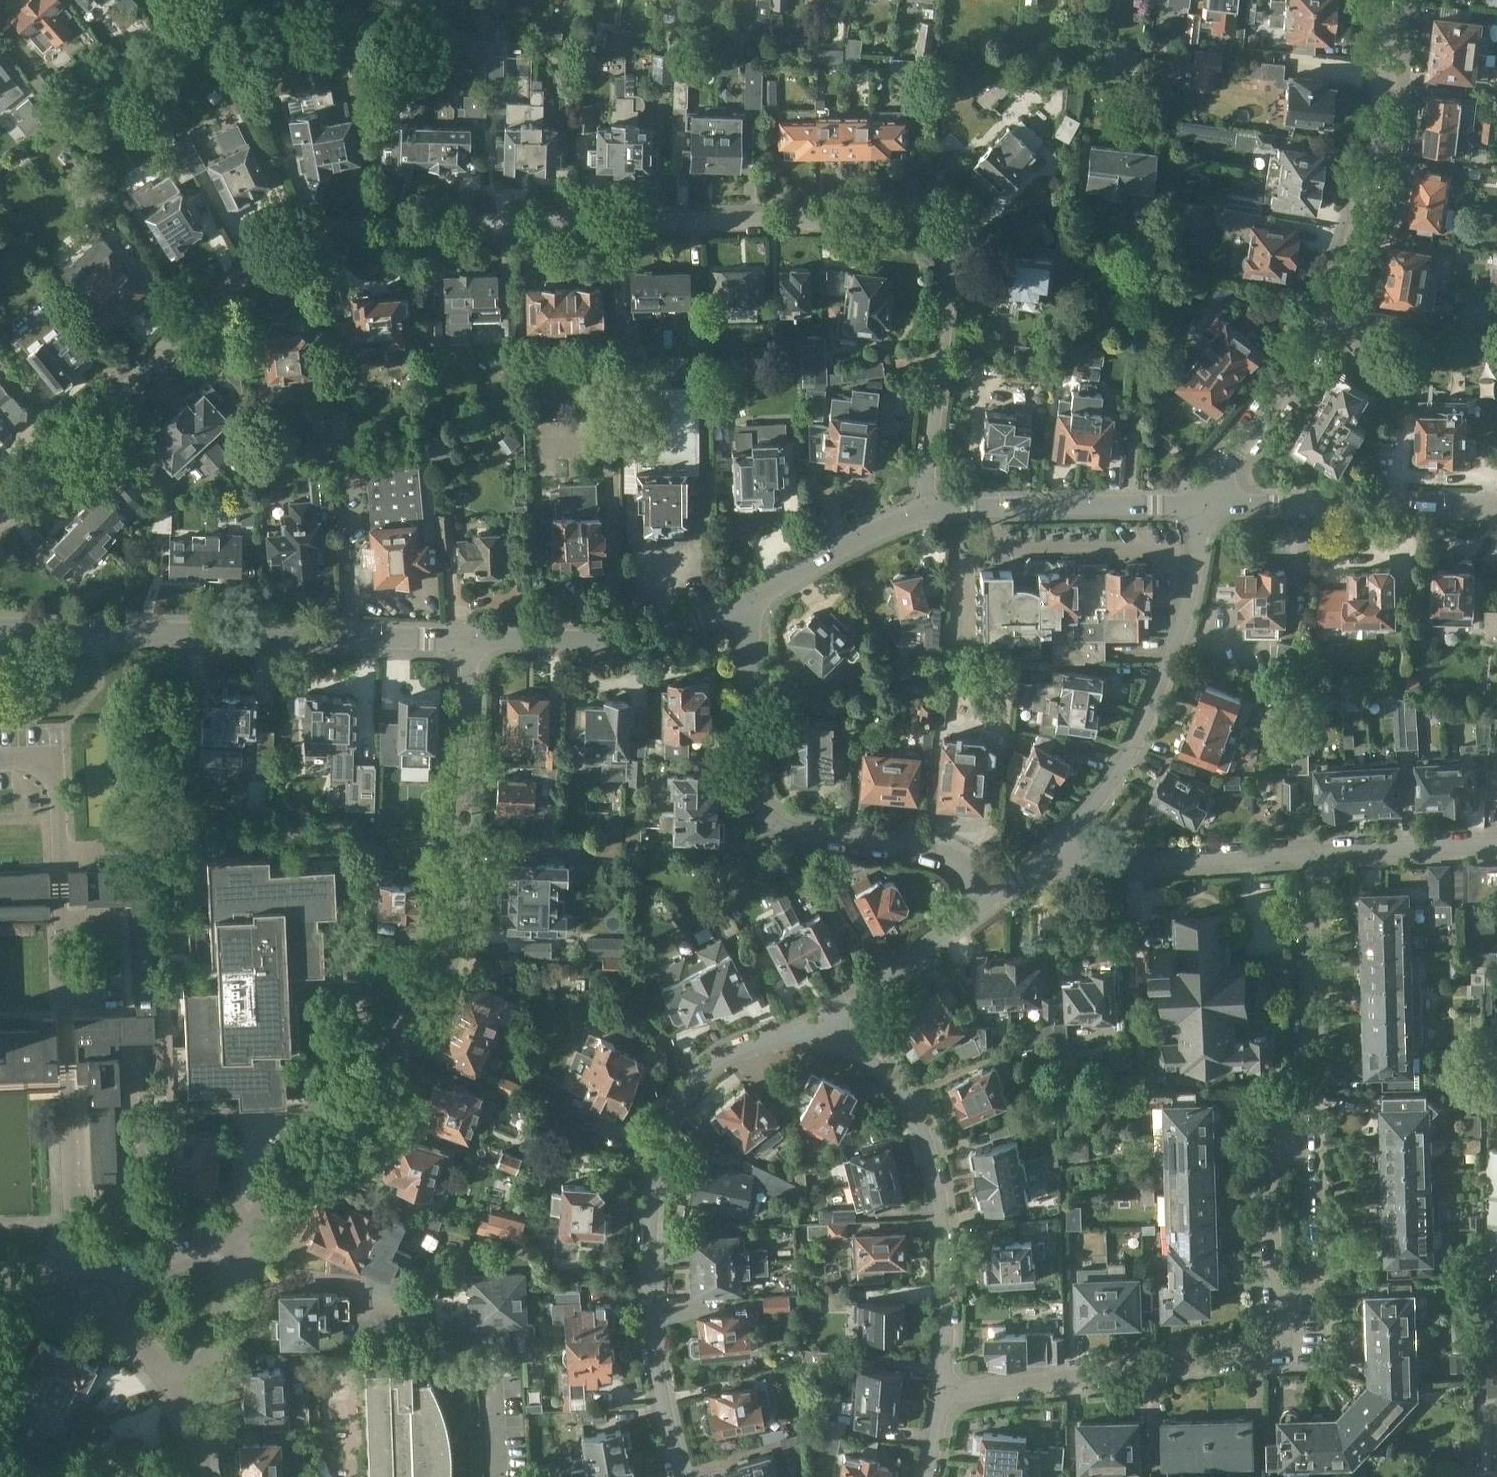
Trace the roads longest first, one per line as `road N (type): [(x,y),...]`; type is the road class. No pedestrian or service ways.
road 1 (residential): [(0,518),(77,432),(305,232),(695,221),(934,219),(953,239),(924,510)]
road 2 (residential): [(238,1232),(353,1108),(423,1007),(461,909),(473,639)]
road 3 (residential): [(1201,504),(1293,371),(1357,245),(1382,127),(1388,0)]
road 4 (residential): [(682,1476),(654,1320),(654,1230),(666,1128),(693,1083),(745,1046),(825,1032)]
road 5 (residential): [(0,629),(473,639)]
road 6 (residential): [(754,598),(755,794),(772,820),(925,847),(1000,879)]
road 7 (residential): [(1028,869),(1127,759),(1192,591),(1201,504)]
road 8 (residential): [(825,1032),(876,1064),(928,1132),(944,1222),(945,1392)]
road 9 (residential): [(945,1392),(1268,1355)]
road 10 (residential): [(1201,504),(1496,510)]
road 11 (residential): [(1028,869),(1316,854)]
road 12 (residential): [(473,639),(641,634),(754,598)]
road 13 (residential): [(1268,1355),(1299,1351),(1306,1104)]
road 14 (residential): [(924,510),(1201,504)]
road 15 (residential): [(1306,1104),(1316,854)]
road 16 (residential): [(1276,1117),(1268,1355)]
road 17 (residential): [(1000,879),(835,1014),(825,1032)]
road 18 (residential): [(754,598),(924,510)]
road 19 (residential): [(1316,854),(1496,845)]
road 20 (residential): [(195,1405),(238,1232)]
road 21 (residential): [(238,1232),(171,1267),(90,1289)]
road 22 (residential): [(90,1289),(195,1405)]

